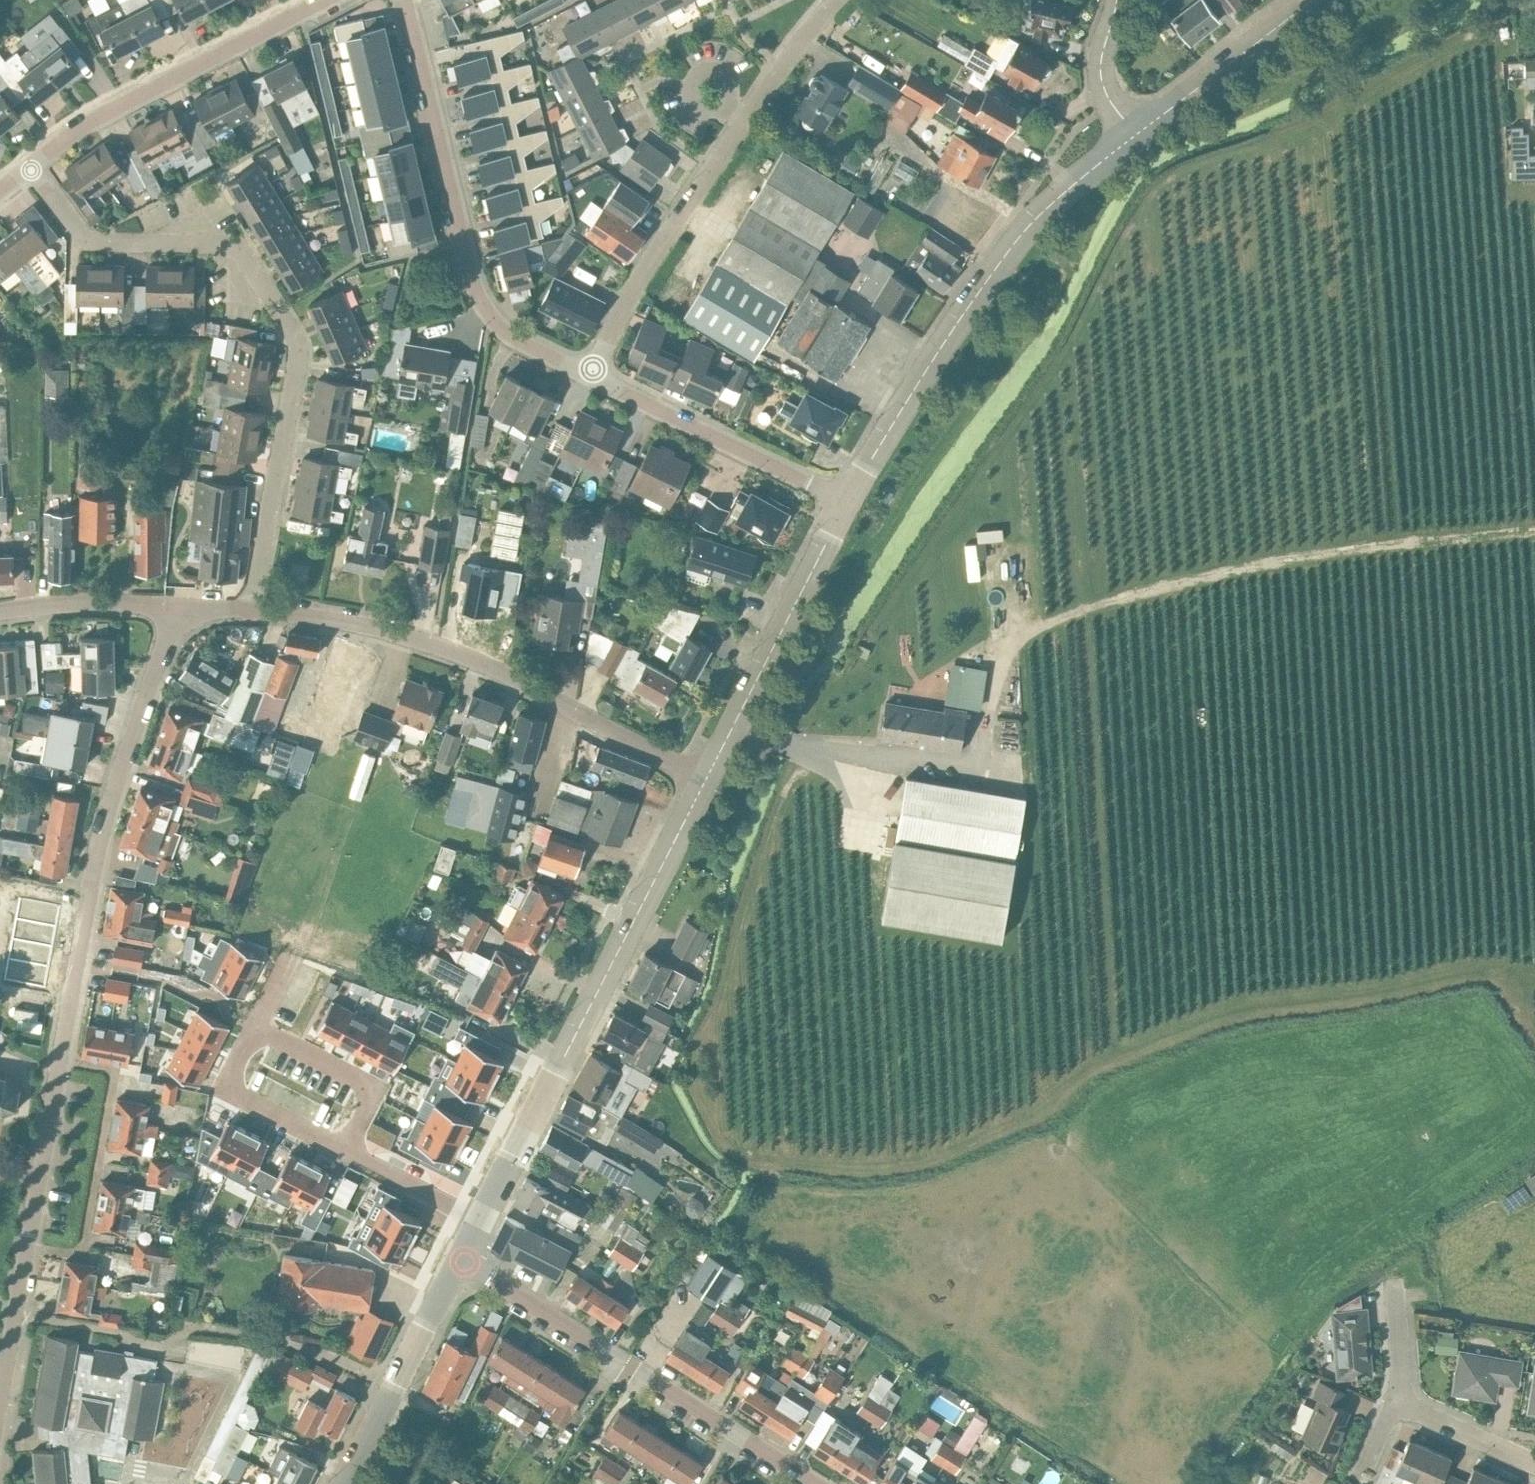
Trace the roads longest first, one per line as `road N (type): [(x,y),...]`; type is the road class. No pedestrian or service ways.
road 1 (residential): [(254,610),(298,362),(294,335),(238,250),(209,241),(82,242),(29,168)]
road 2 (track): [(999,675),(1005,650),(1023,632),(1097,605),(1357,549),(1534,529)]
road 3 (tertiary): [(478,1216),(703,780)]
road 4 (residential): [(254,610),(345,622),(432,645),(703,780)]
road 5 (tertiary): [(842,500),(954,312),(1040,205),(1130,128)]
road 6 (residential): [(62,1059),(101,842),(182,606)]
road 7 (residential): [(590,373),(494,325),(475,290),(405,0)]
road 8 (residential): [(590,373),(632,287),(831,0)]
road 9 (residential): [(815,1483),(459,1258)]
road 10 (residential): [(29,168),(88,121),(322,0)]
road 11 (tertiary): [(703,780),(842,500)]
road 12 (residential): [(26,1246),(82,1255),(114,1068),(62,1059)]
road 13 (residential): [(842,500),(590,373)]
road 14 (tertiary): [(343,1483),(459,1258)]
road 15 (unclassified): [(1130,128),(1304,0)]
road 16 (residential): [(346,1144),(227,1088),(256,1029)]
road 17 (residential): [(256,1029),(374,1089),(346,1144)]
road 18 (residential): [(26,1246),(62,1059)]
road 19 (residential): [(0,614),(182,606)]
road 20 (residential): [(1534,1466),(1393,1403)]
road 21 (residential): [(478,1216),(346,1144)]
road 22 (tertiary): [(1130,128),(1109,102),(1101,57),(1115,0)]
road 23 (residential): [(0,1369),(26,1246)]

